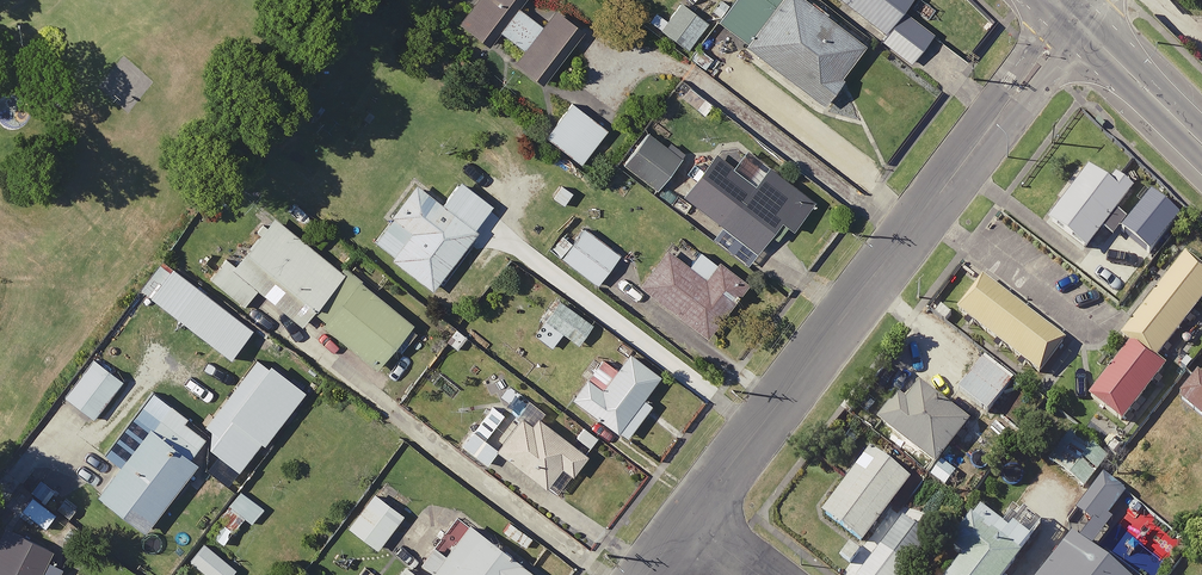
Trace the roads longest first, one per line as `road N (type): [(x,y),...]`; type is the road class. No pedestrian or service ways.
road 1 (residential): [(698,519),(1075,14)]
road 2 (secondary): [(1075,14),(1201,139)]

